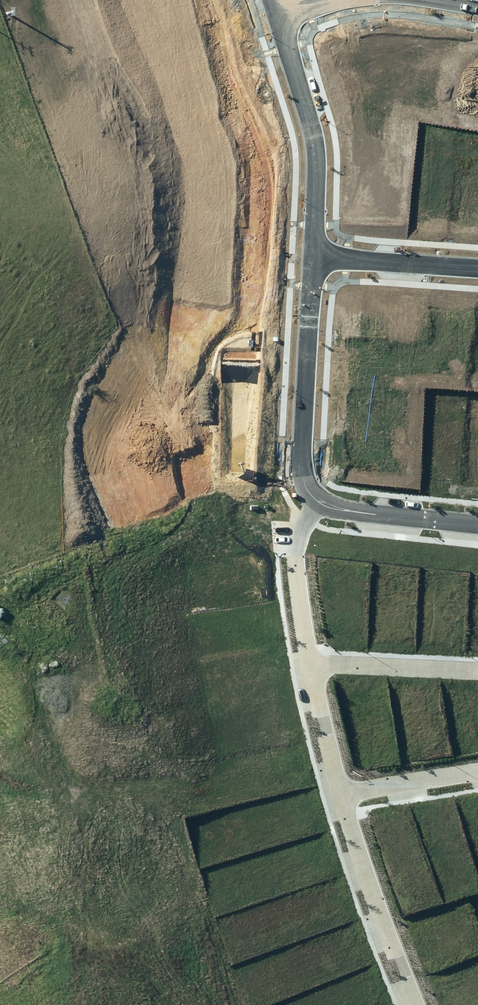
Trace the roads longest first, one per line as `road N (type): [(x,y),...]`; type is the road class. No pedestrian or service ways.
road 1 (residential): [(276,12),(314,137),(314,255)]
road 2 (residential): [(314,255),(303,474),(313,499)]
road 3 (residential): [(415,1004),(339,799)]
road 4 (residential): [(305,672),(294,583),(313,499)]
road 5 (residential): [(305,672),(477,673)]
road 6 (residential): [(313,499),(374,515),(477,525)]
road 7 (residential): [(314,255),(477,267)]
road 8 (residential): [(339,799),(477,775)]
road 9 (residential): [(339,799),(305,672)]

